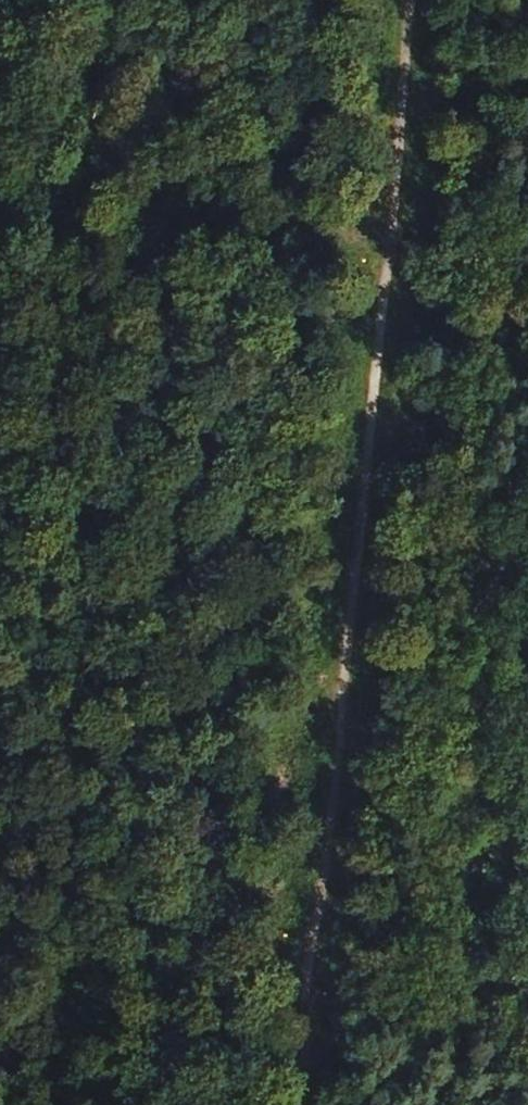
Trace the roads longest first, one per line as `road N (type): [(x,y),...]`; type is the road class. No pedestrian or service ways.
road 1 (track): [(404,0),(292,1104)]
road 2 (track): [(527,316),(0,222)]
road 3 (track): [(0,1028),(365,1104)]

